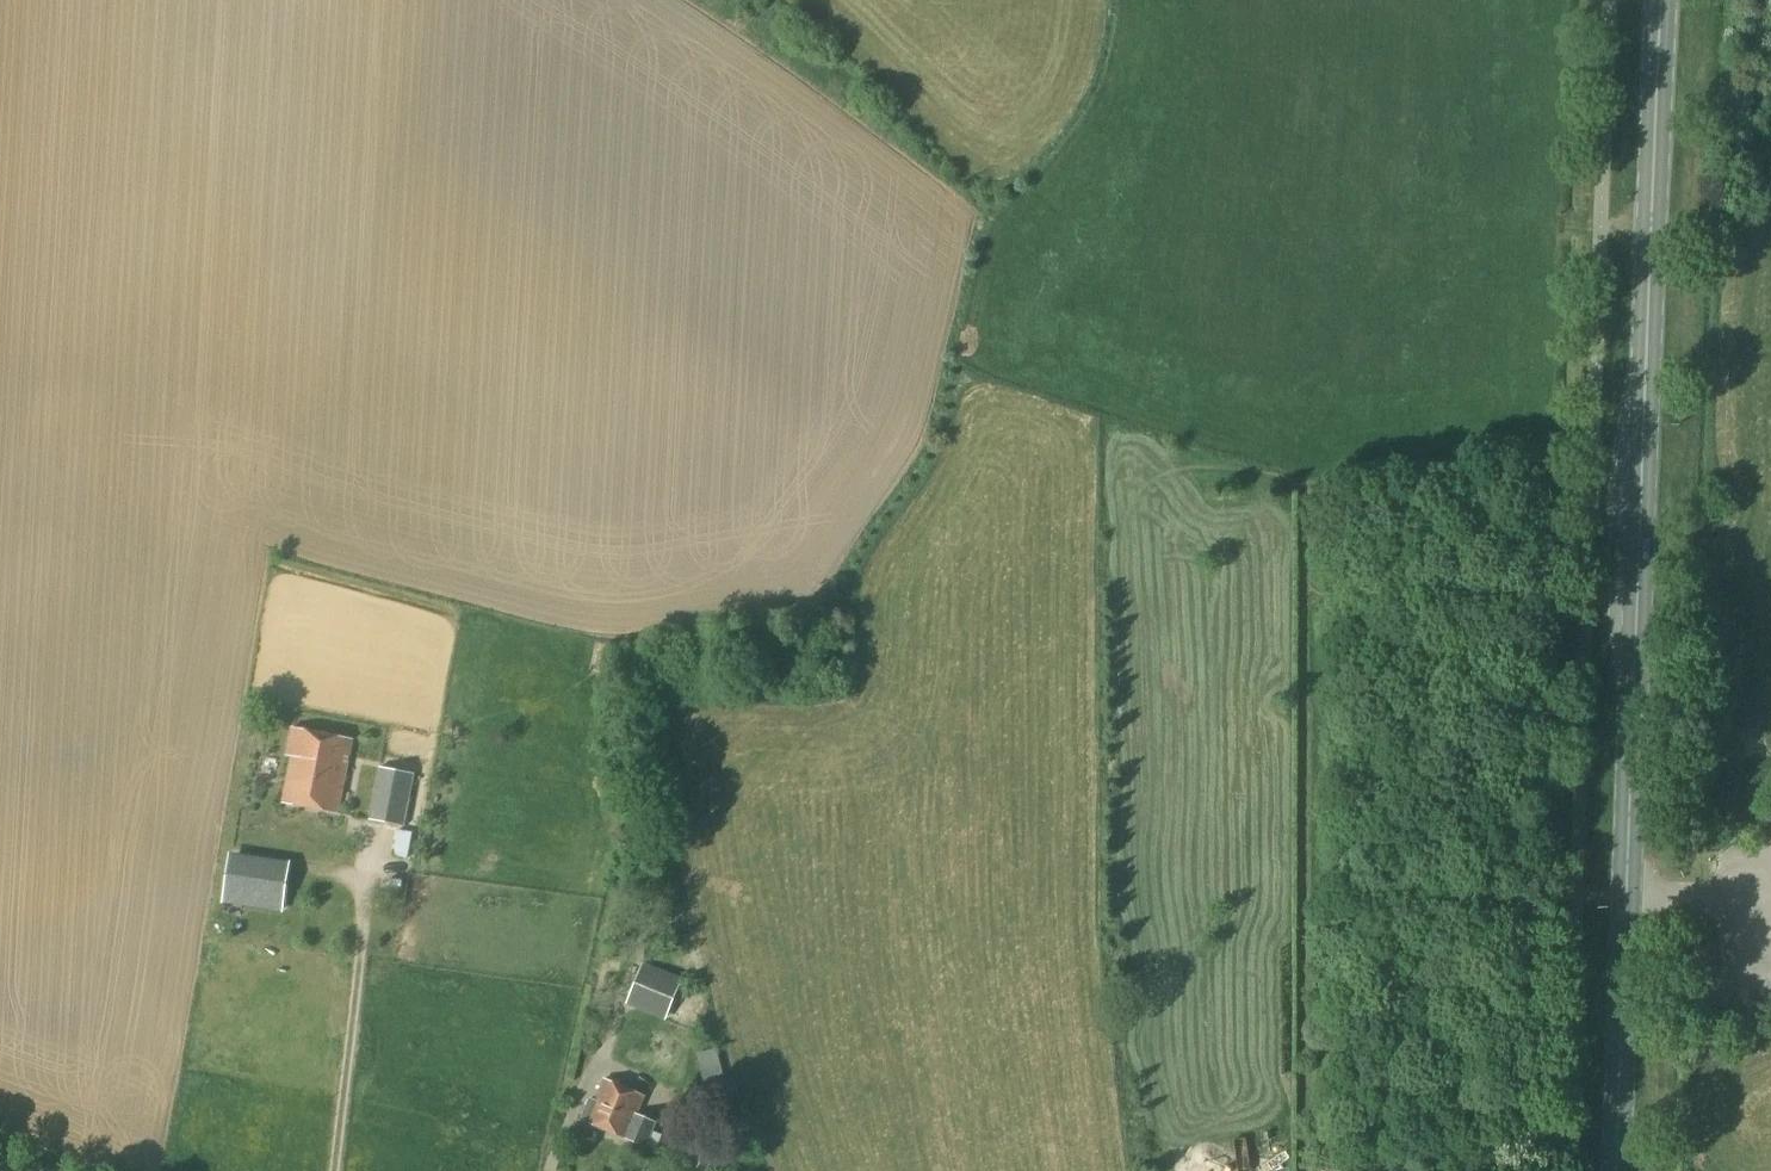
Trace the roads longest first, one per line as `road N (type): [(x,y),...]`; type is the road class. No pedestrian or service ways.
road 1 (primary): [(1614,1170),(1660,0)]

